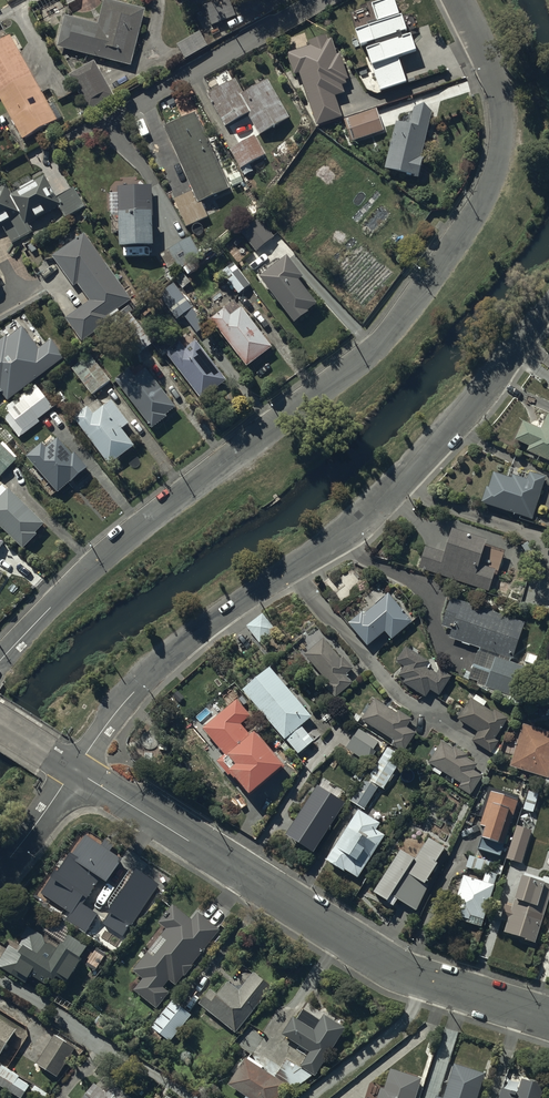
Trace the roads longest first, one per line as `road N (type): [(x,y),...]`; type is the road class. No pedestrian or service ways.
road 1 (residential): [(0,662),(130,538),(383,340),(418,300),(493,181),(501,153),(500,94),(458,0)]
road 2 (residential): [(548,1015),(402,970),(76,771)]
road 3 (residential): [(291,570),(395,489),(548,308)]
road 4 (residential): [(322,0),(115,121),(117,142),(138,154),(172,228)]
road 5 (residential): [(76,771),(162,664),(291,570)]
road 6 (residential): [(291,570),(397,693),(430,715)]
road 7 (residential): [(0,872),(76,771)]

